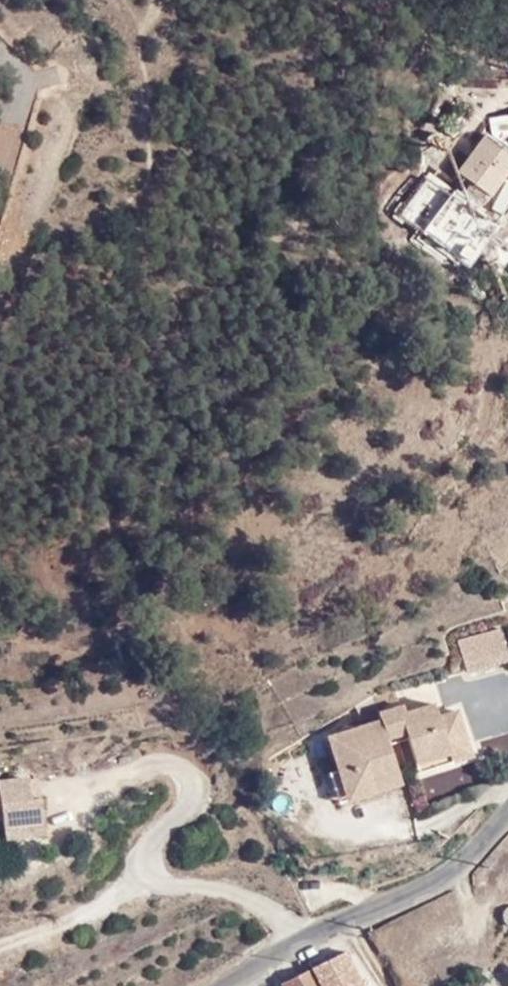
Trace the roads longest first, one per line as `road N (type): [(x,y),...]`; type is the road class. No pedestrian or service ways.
road 1 (unclassified): [(228,985),(449,872),(507,809)]

